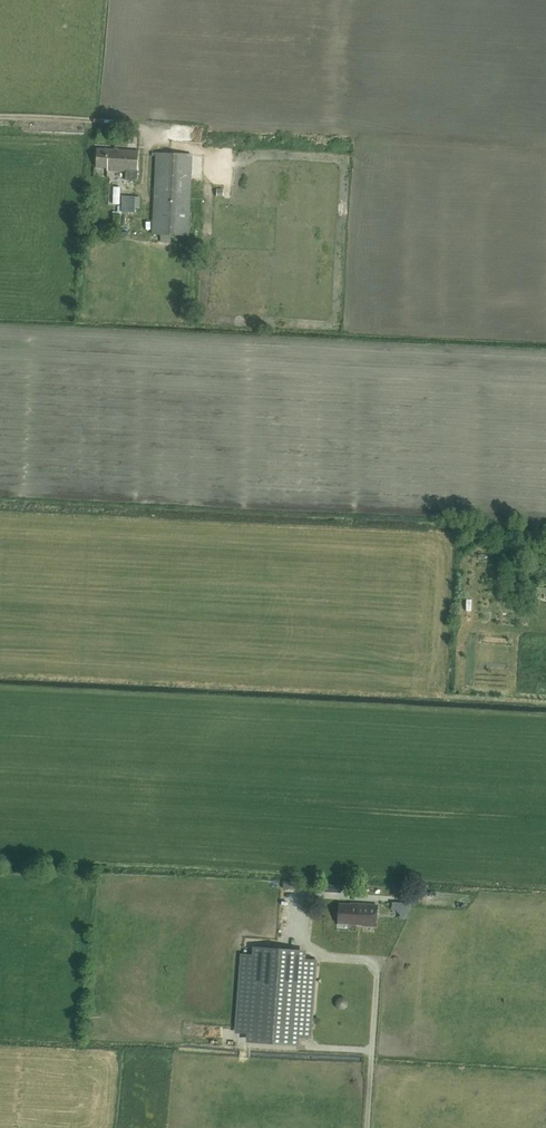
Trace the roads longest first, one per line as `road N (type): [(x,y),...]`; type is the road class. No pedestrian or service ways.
road 1 (track): [(0,117),(134,126)]

